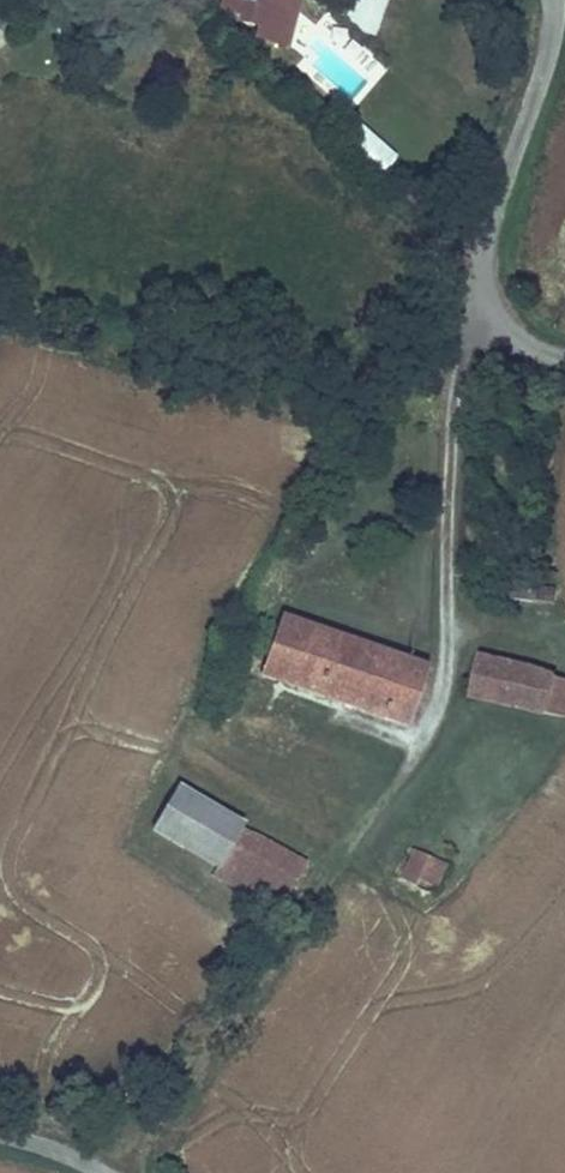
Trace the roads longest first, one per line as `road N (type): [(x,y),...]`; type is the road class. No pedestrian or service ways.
road 1 (unclassified): [(550,0),(545,58),(499,189),(484,266),(499,317),(521,339),(564,360)]

